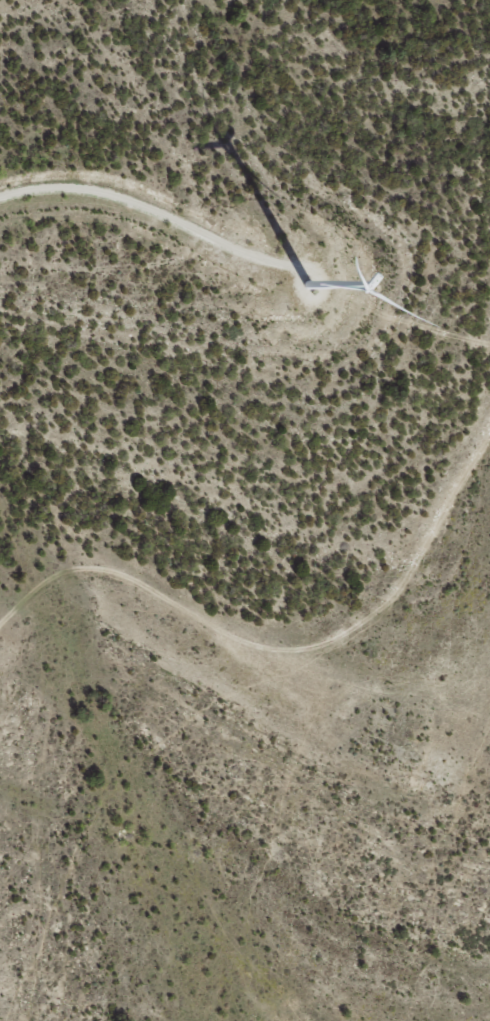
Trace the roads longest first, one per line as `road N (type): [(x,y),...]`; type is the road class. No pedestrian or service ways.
road 1 (residential): [(489,492),(474,519),(459,666),(404,696),(137,570),(77,595),(27,696),(24,868),(41,1020)]

